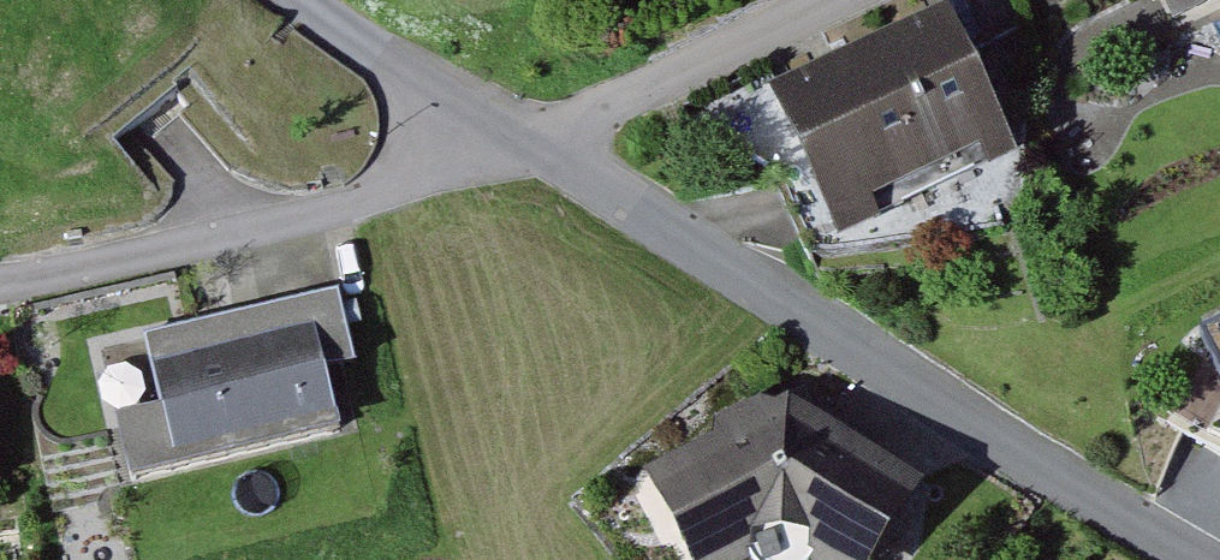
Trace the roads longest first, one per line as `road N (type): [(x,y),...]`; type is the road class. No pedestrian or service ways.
road 1 (residential): [(1200,559),(531,150)]
road 2 (residential): [(531,150),(348,206),(0,279)]
road 3 (residential): [(835,0),(531,150)]
road 4 (residential): [(531,150),(279,0)]

